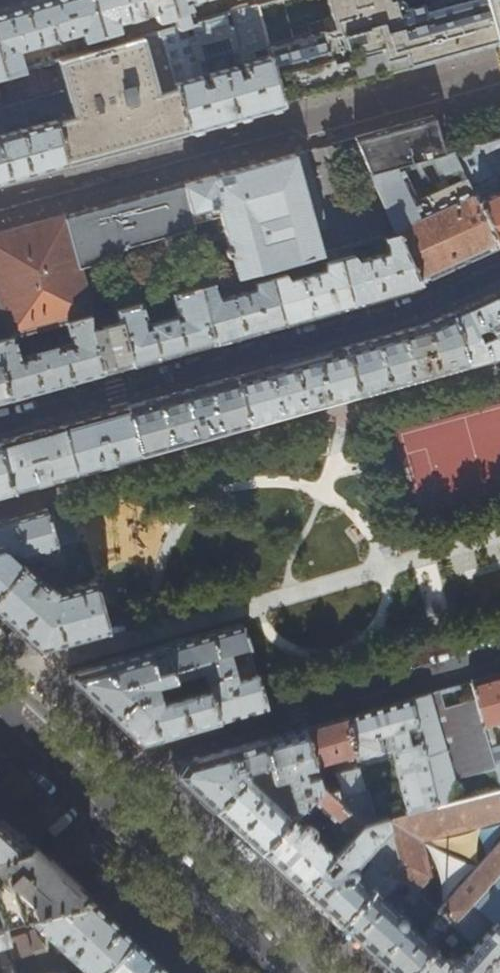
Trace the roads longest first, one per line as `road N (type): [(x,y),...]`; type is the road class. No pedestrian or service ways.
road 1 (residential): [(499,271),(414,311),(0,421)]
road 2 (secondary): [(0,720),(280,972)]

